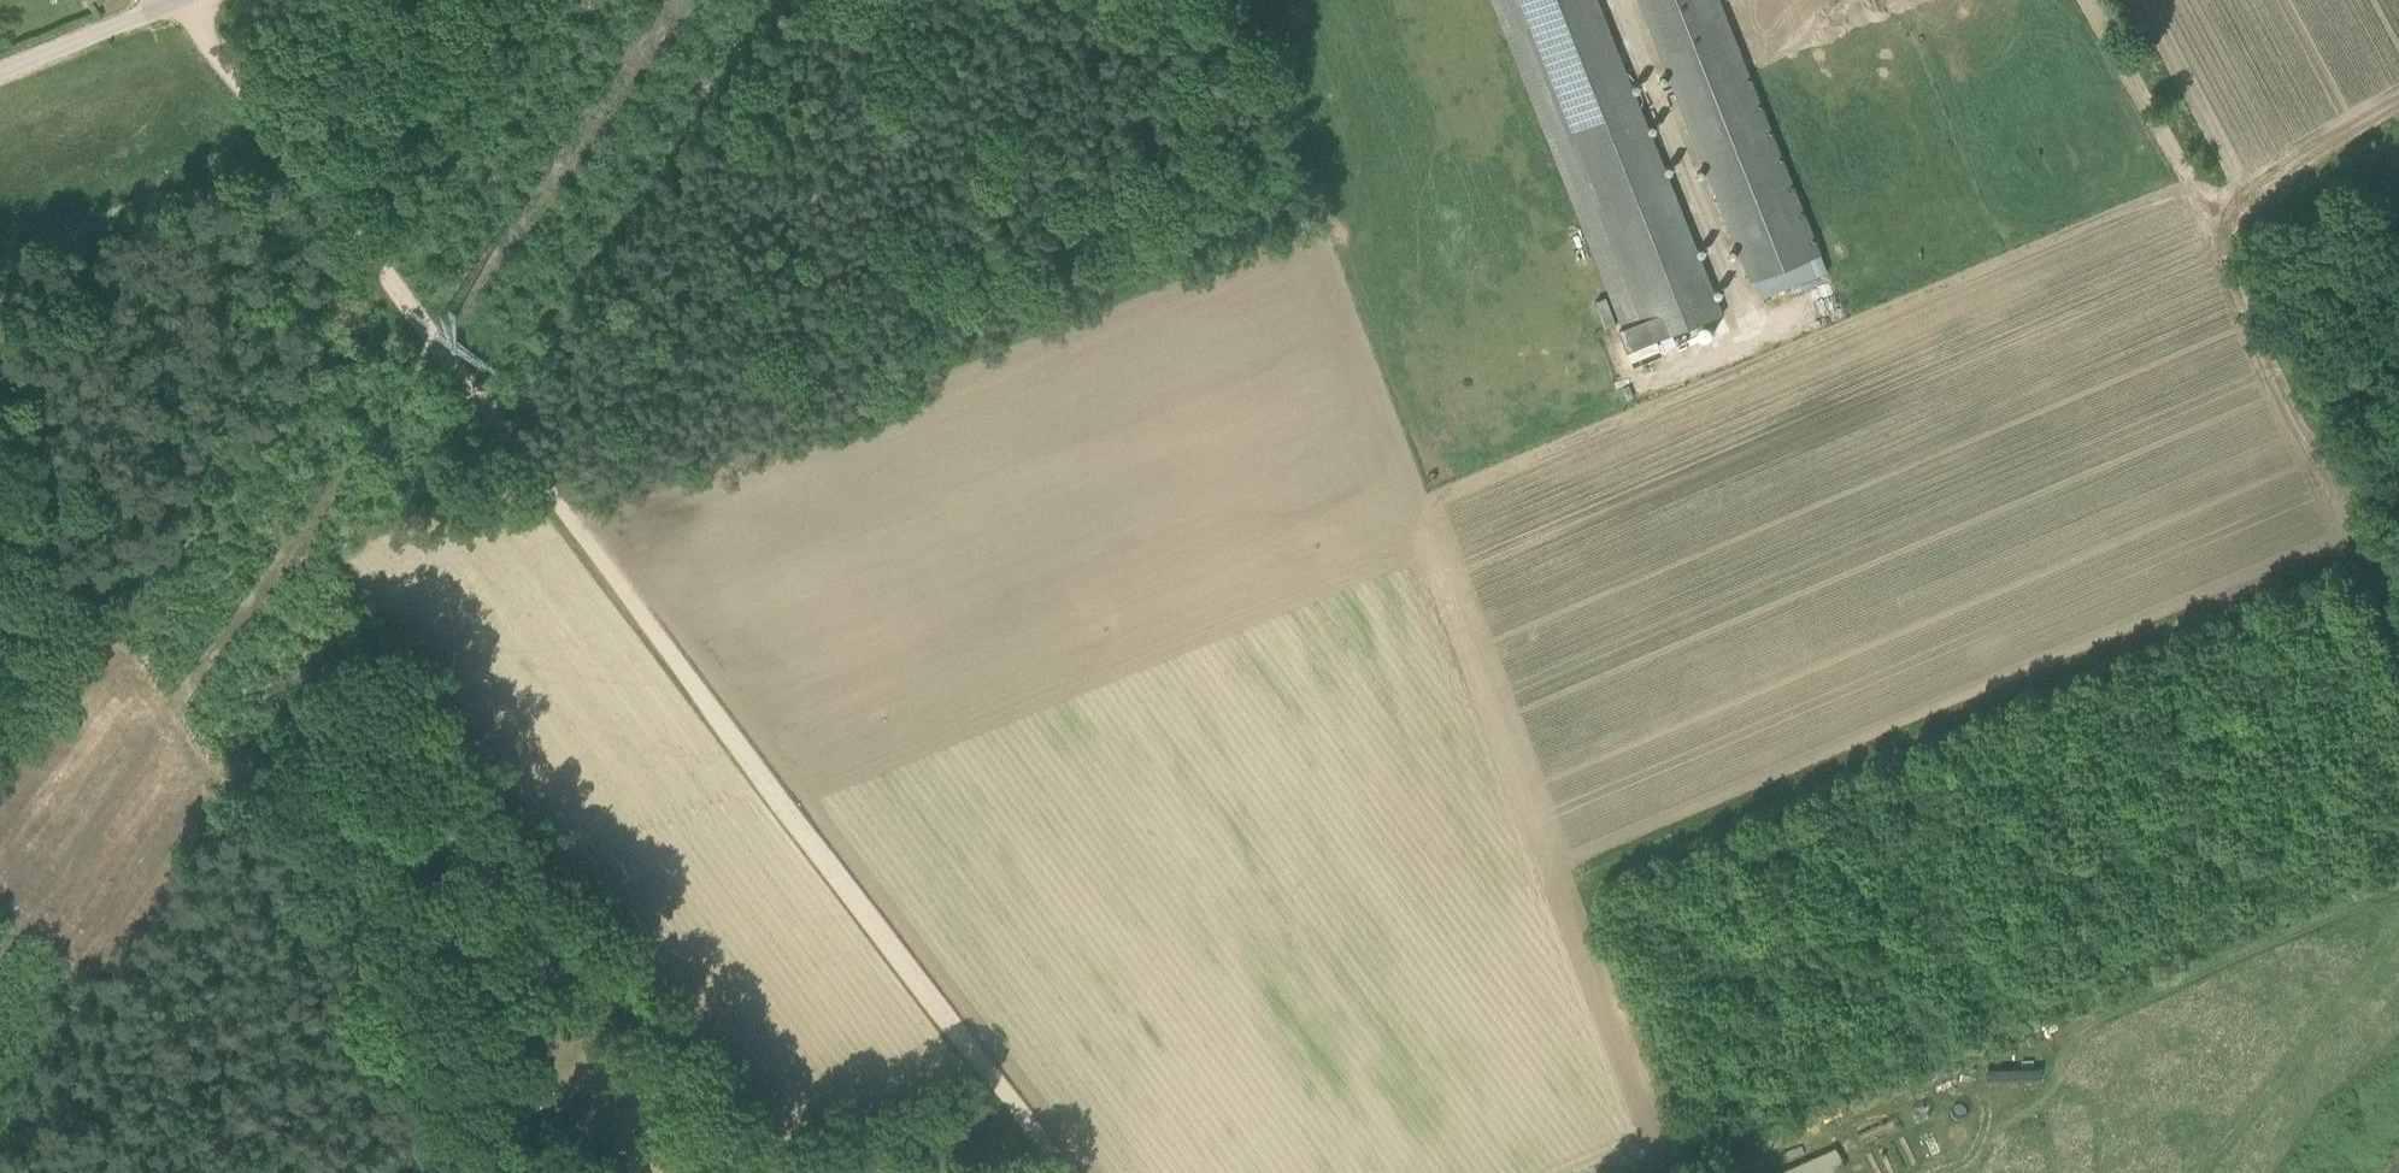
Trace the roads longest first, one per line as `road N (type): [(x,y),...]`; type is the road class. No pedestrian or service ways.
road 1 (track): [(1068,1172),(173,0)]
road 2 (track): [(2081,0),(2198,199),(2213,202),(2398,109)]
road 3 (unclassified): [(0,76),(198,0)]

